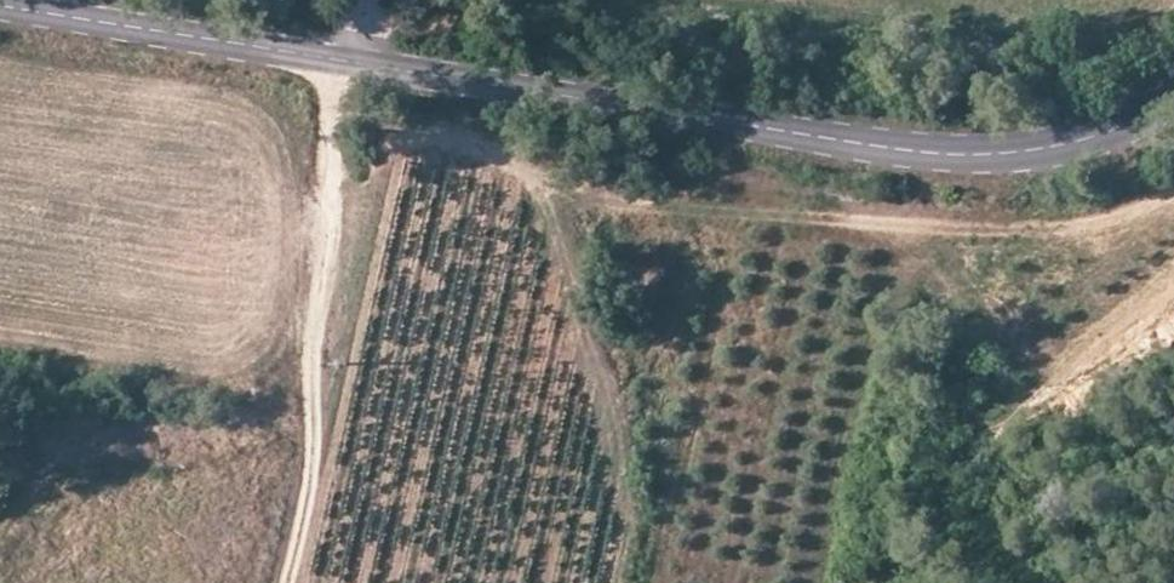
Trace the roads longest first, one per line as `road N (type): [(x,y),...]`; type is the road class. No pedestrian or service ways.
road 1 (tertiary): [(0,5),(916,152),(1050,158),(1173,101)]
road 2 (track): [(1173,190),(1110,216),(946,226),(557,204),(499,154),(408,137),(360,158),(325,210)]
road 3 (track): [(285,582),(319,474),(329,56)]

